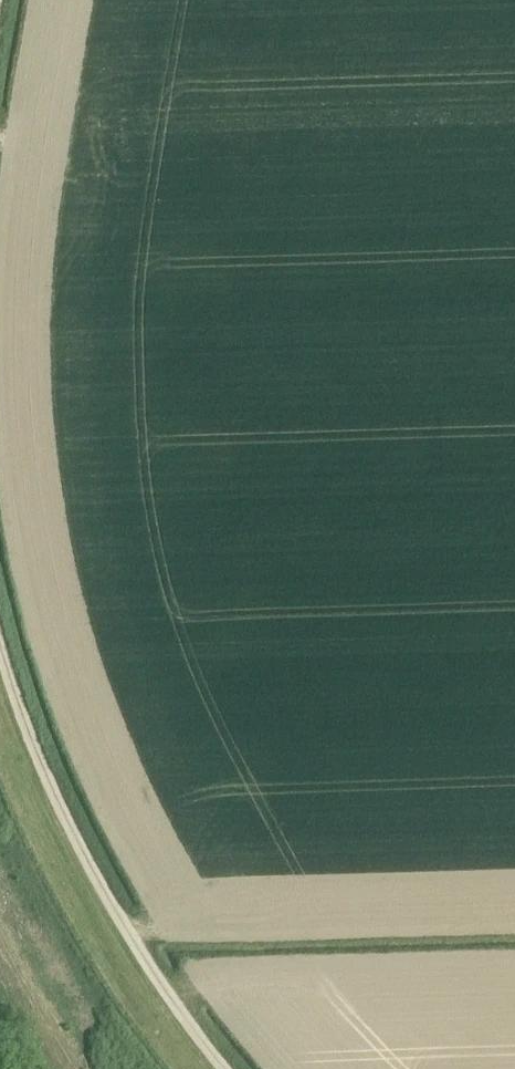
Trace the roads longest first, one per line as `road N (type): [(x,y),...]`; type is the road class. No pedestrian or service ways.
road 1 (unclassified): [(227,1068),(126,930),(69,823),(24,716),(0,628)]

